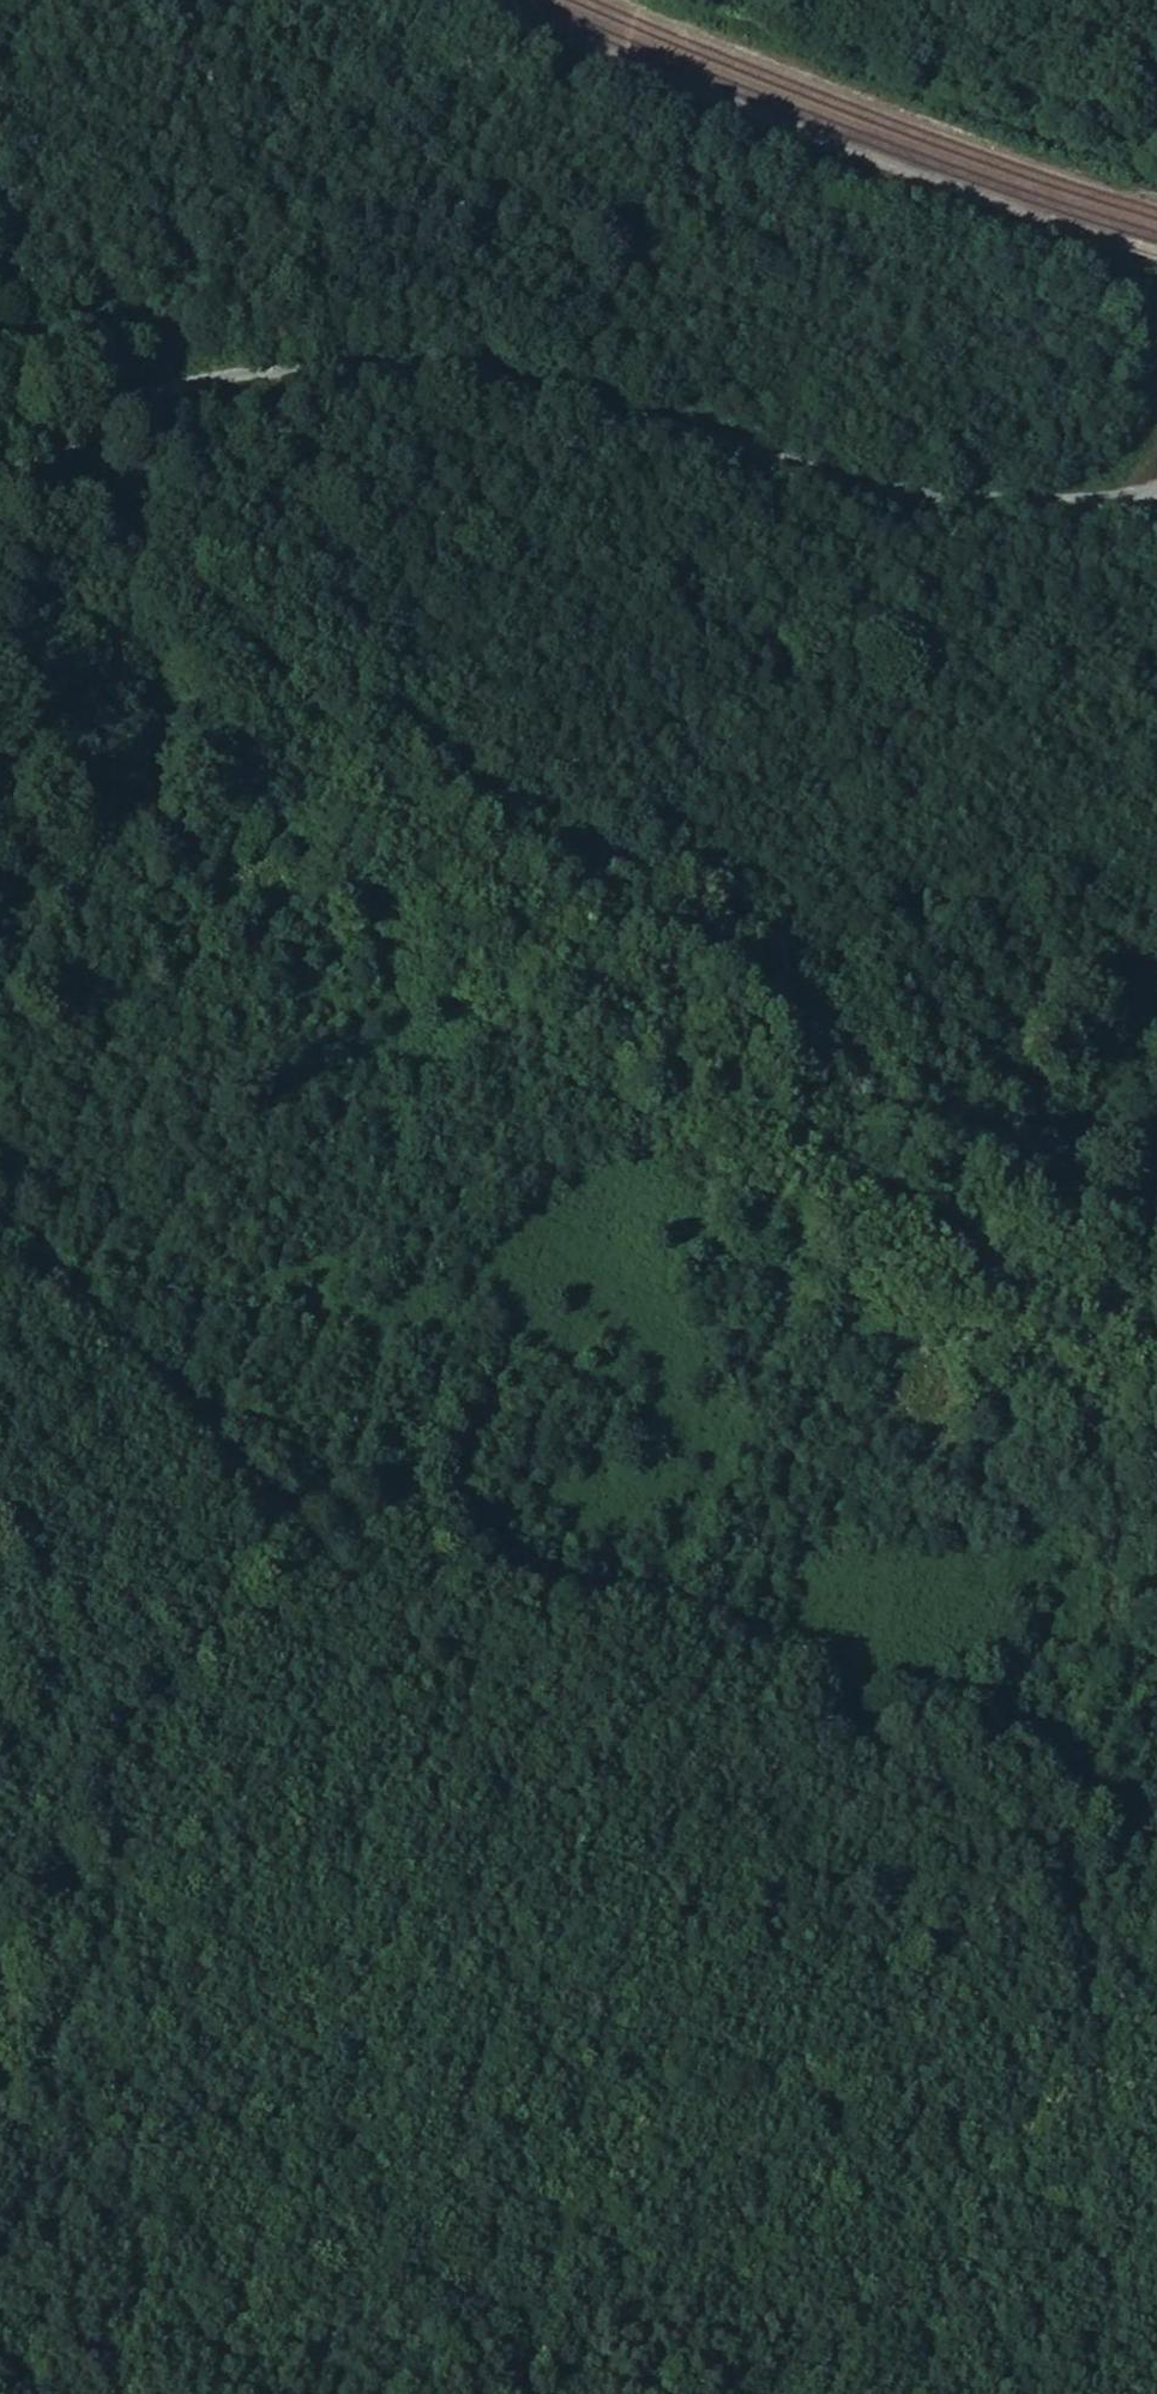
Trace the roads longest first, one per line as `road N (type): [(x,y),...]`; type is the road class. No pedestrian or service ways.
road 1 (track): [(41,469),(957,1231),(1156,1329)]
road 2 (track): [(1156,493),(1062,503),(925,493),(805,467),(604,402),(467,377),(258,367),(179,379),(105,418),(25,481),(0,515)]

